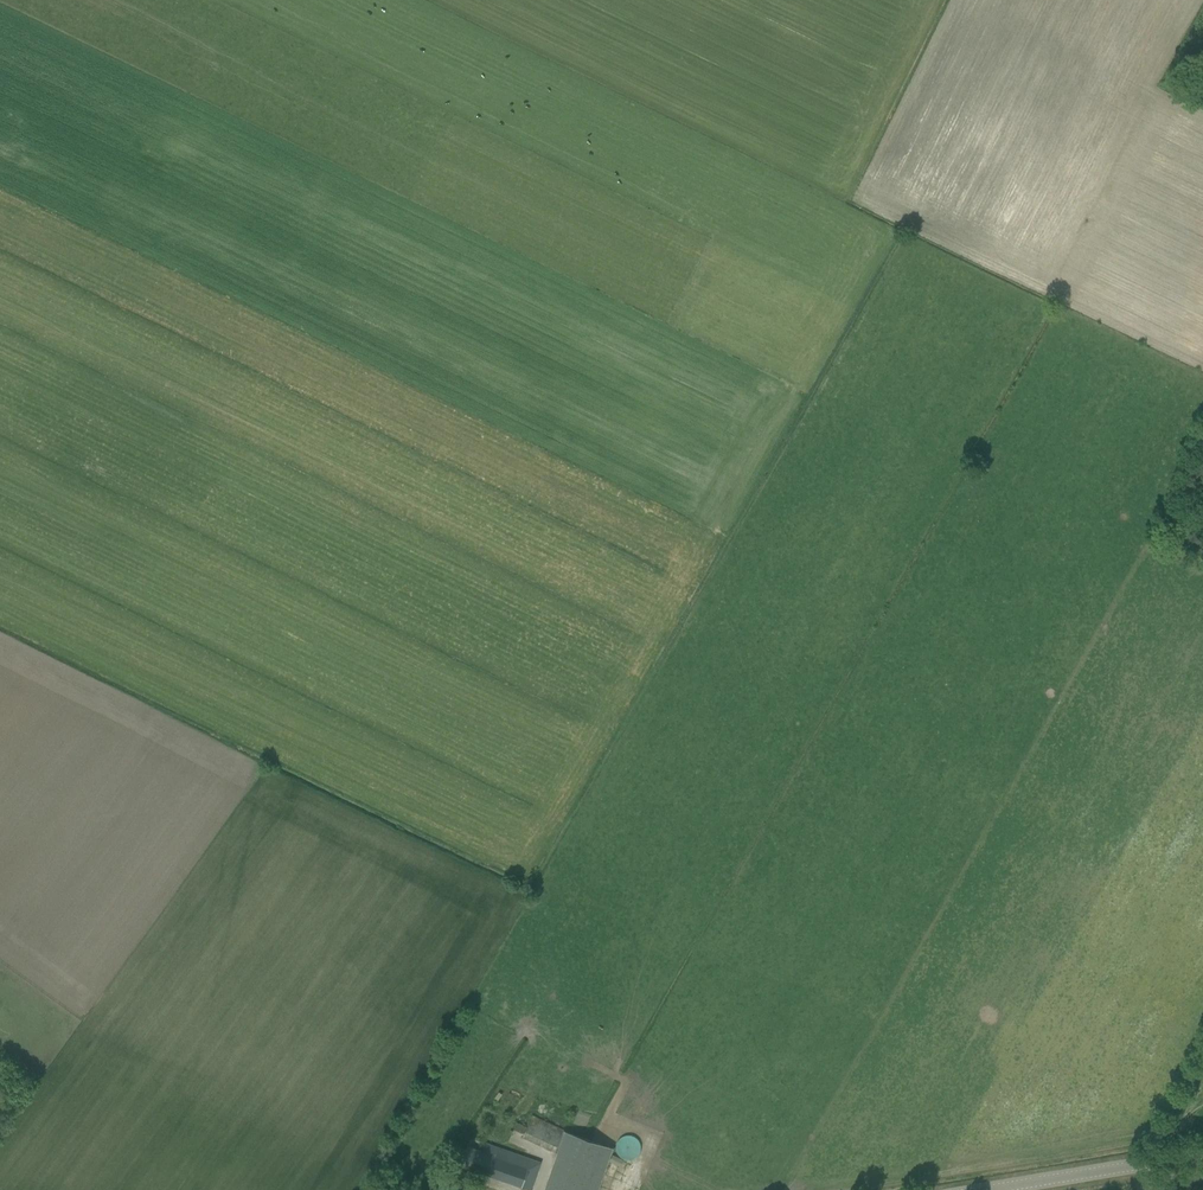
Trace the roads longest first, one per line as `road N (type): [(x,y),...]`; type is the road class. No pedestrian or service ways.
road 1 (tertiary): [(1004,1189),(1202,1160)]

